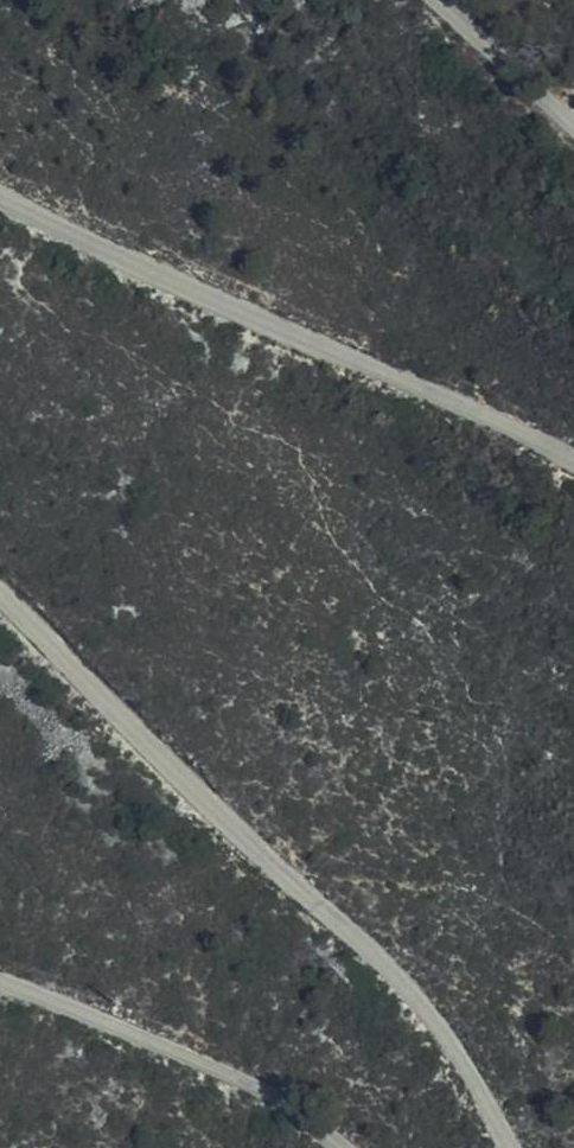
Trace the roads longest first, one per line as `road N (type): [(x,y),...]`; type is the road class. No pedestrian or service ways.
road 1 (unclassified): [(526,1147),(426,1004),(155,752),(0,590)]
road 2 (unclassified): [(0,203),(314,349),(573,456)]
road 3 (unclassified): [(0,979),(147,1035),(352,1147)]
road 4 (unclassified): [(573,127),(438,0)]

